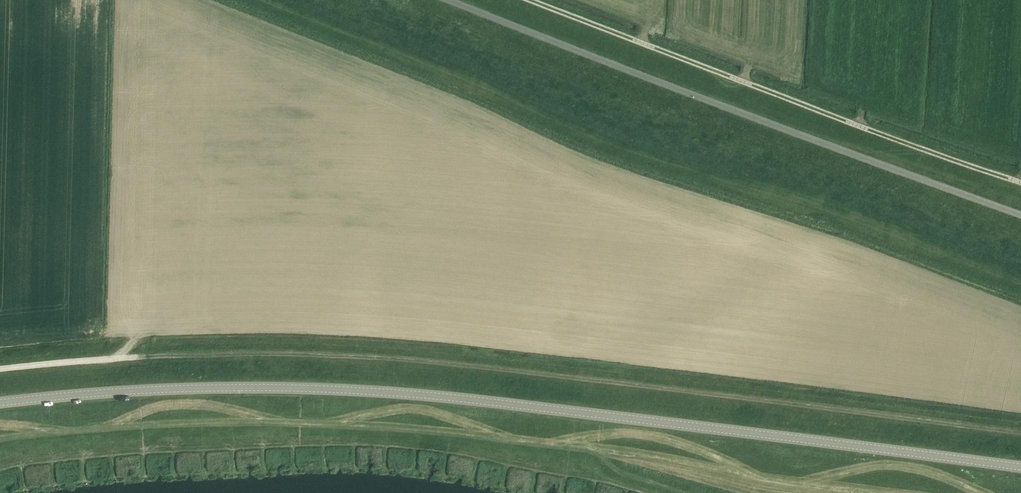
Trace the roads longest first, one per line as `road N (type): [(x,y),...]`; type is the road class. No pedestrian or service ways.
road 1 (tertiary): [(1020,467),(435,395),(229,387),(0,402)]
road 2 (track): [(1020,434),(345,355),(146,356)]
road 3 (track): [(420,434),(294,422),(160,422),(0,438)]
road 4 (unclassified): [(146,356),(0,369)]

